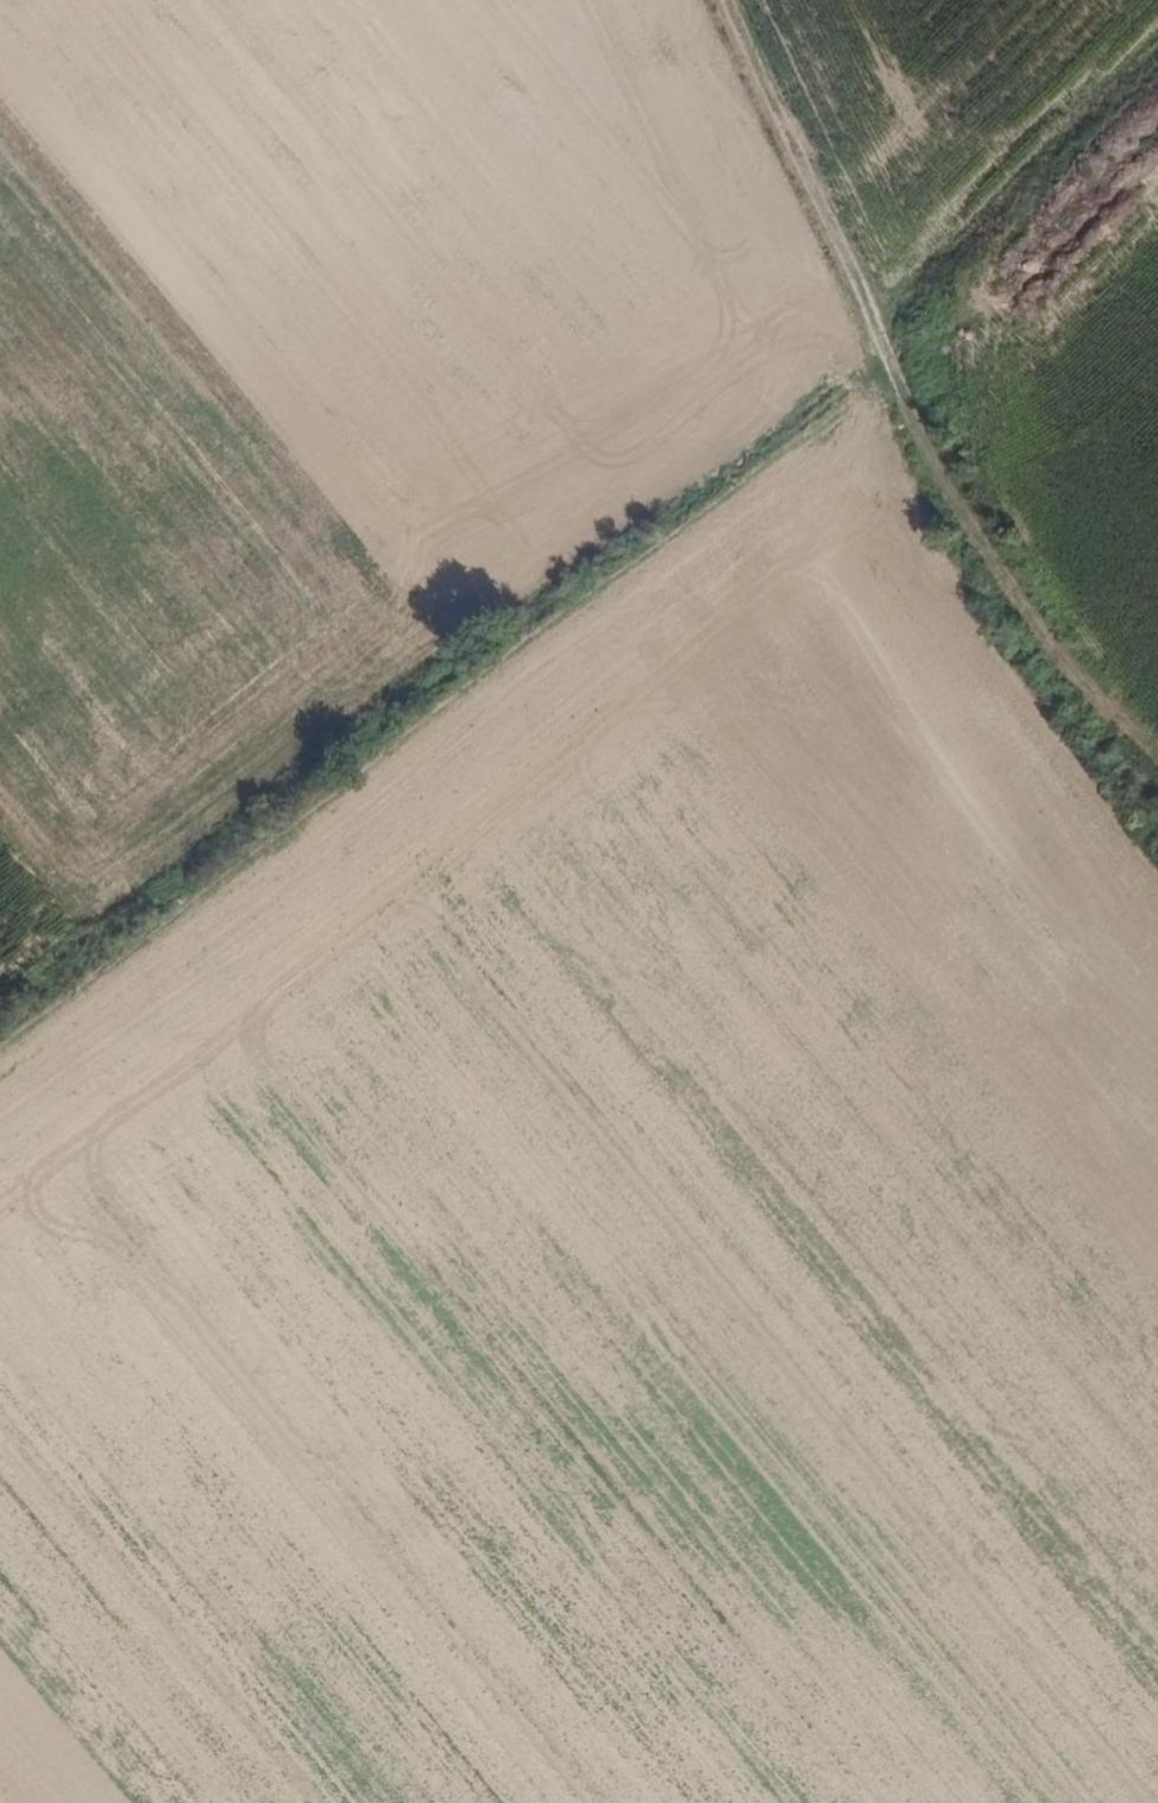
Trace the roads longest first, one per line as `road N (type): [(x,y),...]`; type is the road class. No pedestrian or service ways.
road 1 (track): [(1157,753),(1074,673),(997,572),(954,499),(724,0)]

